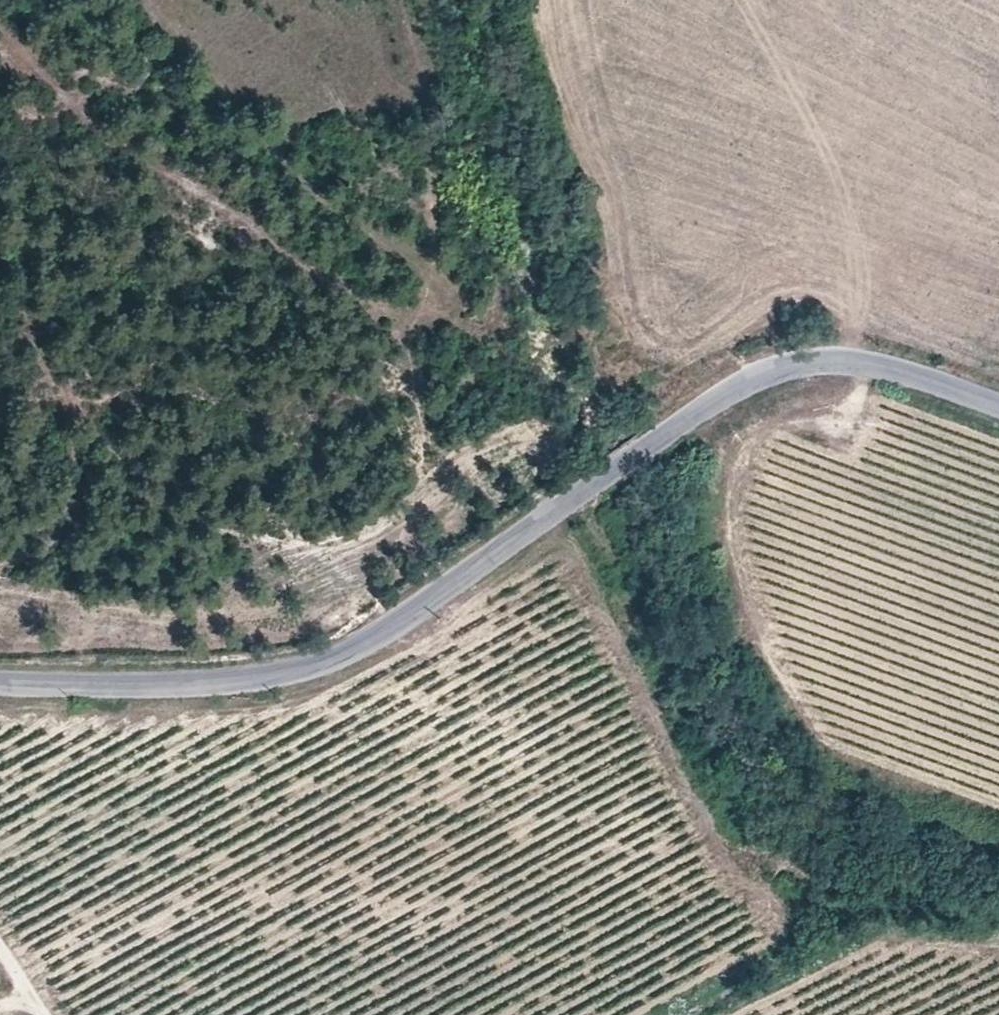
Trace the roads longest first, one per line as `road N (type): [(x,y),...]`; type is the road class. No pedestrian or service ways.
road 1 (tertiary): [(0,683),(177,689),(325,660),(426,603),(701,402),(778,367),(851,362),(998,413)]

